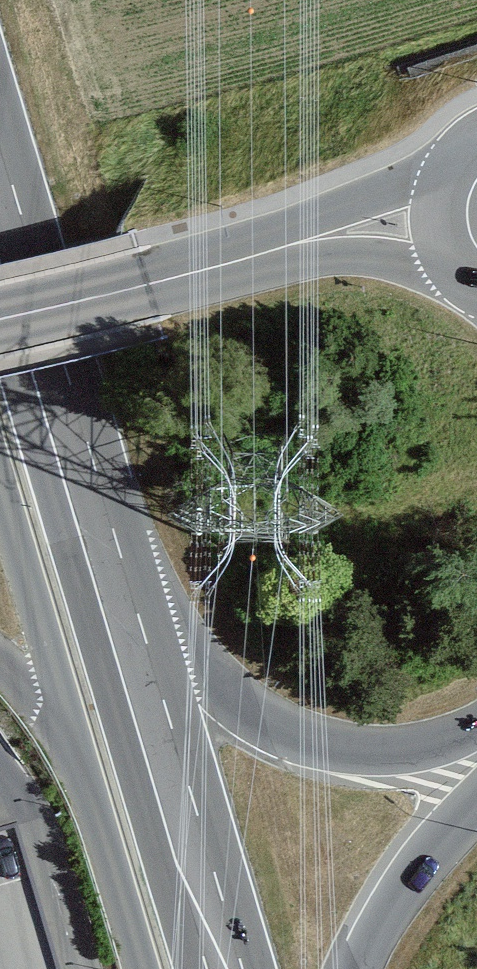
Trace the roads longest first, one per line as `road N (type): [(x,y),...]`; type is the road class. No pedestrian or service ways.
road 1 (secondary): [(0,499),(136,968)]
road 2 (tertiary): [(476,754),(316,750),(227,703),(102,563)]
road 3 (tertiary): [(428,213),(0,323)]
road 4 (secondary): [(102,563),(223,968)]
road 5 (secondary): [(0,181),(102,563)]
road 6 (tertiary): [(360,968),(371,931),(476,758)]

